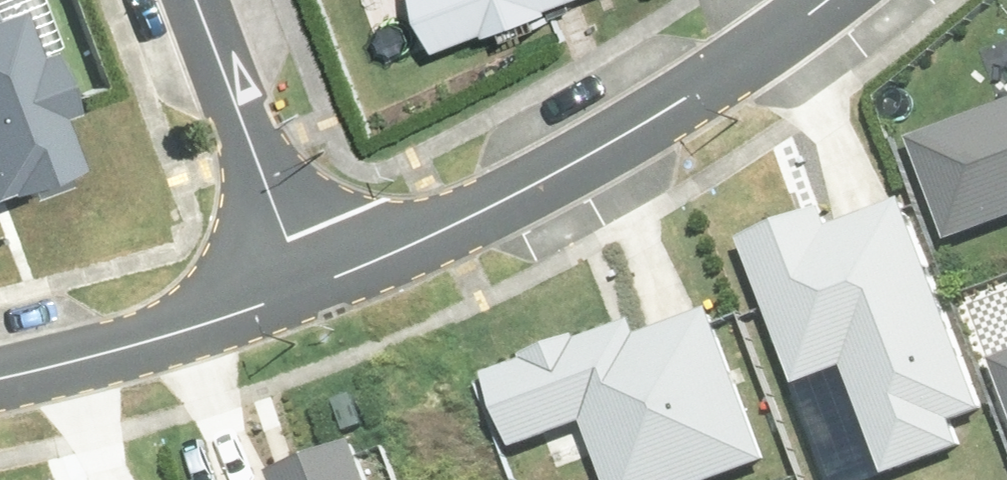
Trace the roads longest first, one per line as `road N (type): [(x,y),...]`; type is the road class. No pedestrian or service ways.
road 1 (residential): [(315,303),(442,254),(565,192),(771,66)]
road 2 (residential): [(315,303),(190,0)]
road 3 (residential): [(0,392),(315,303)]

